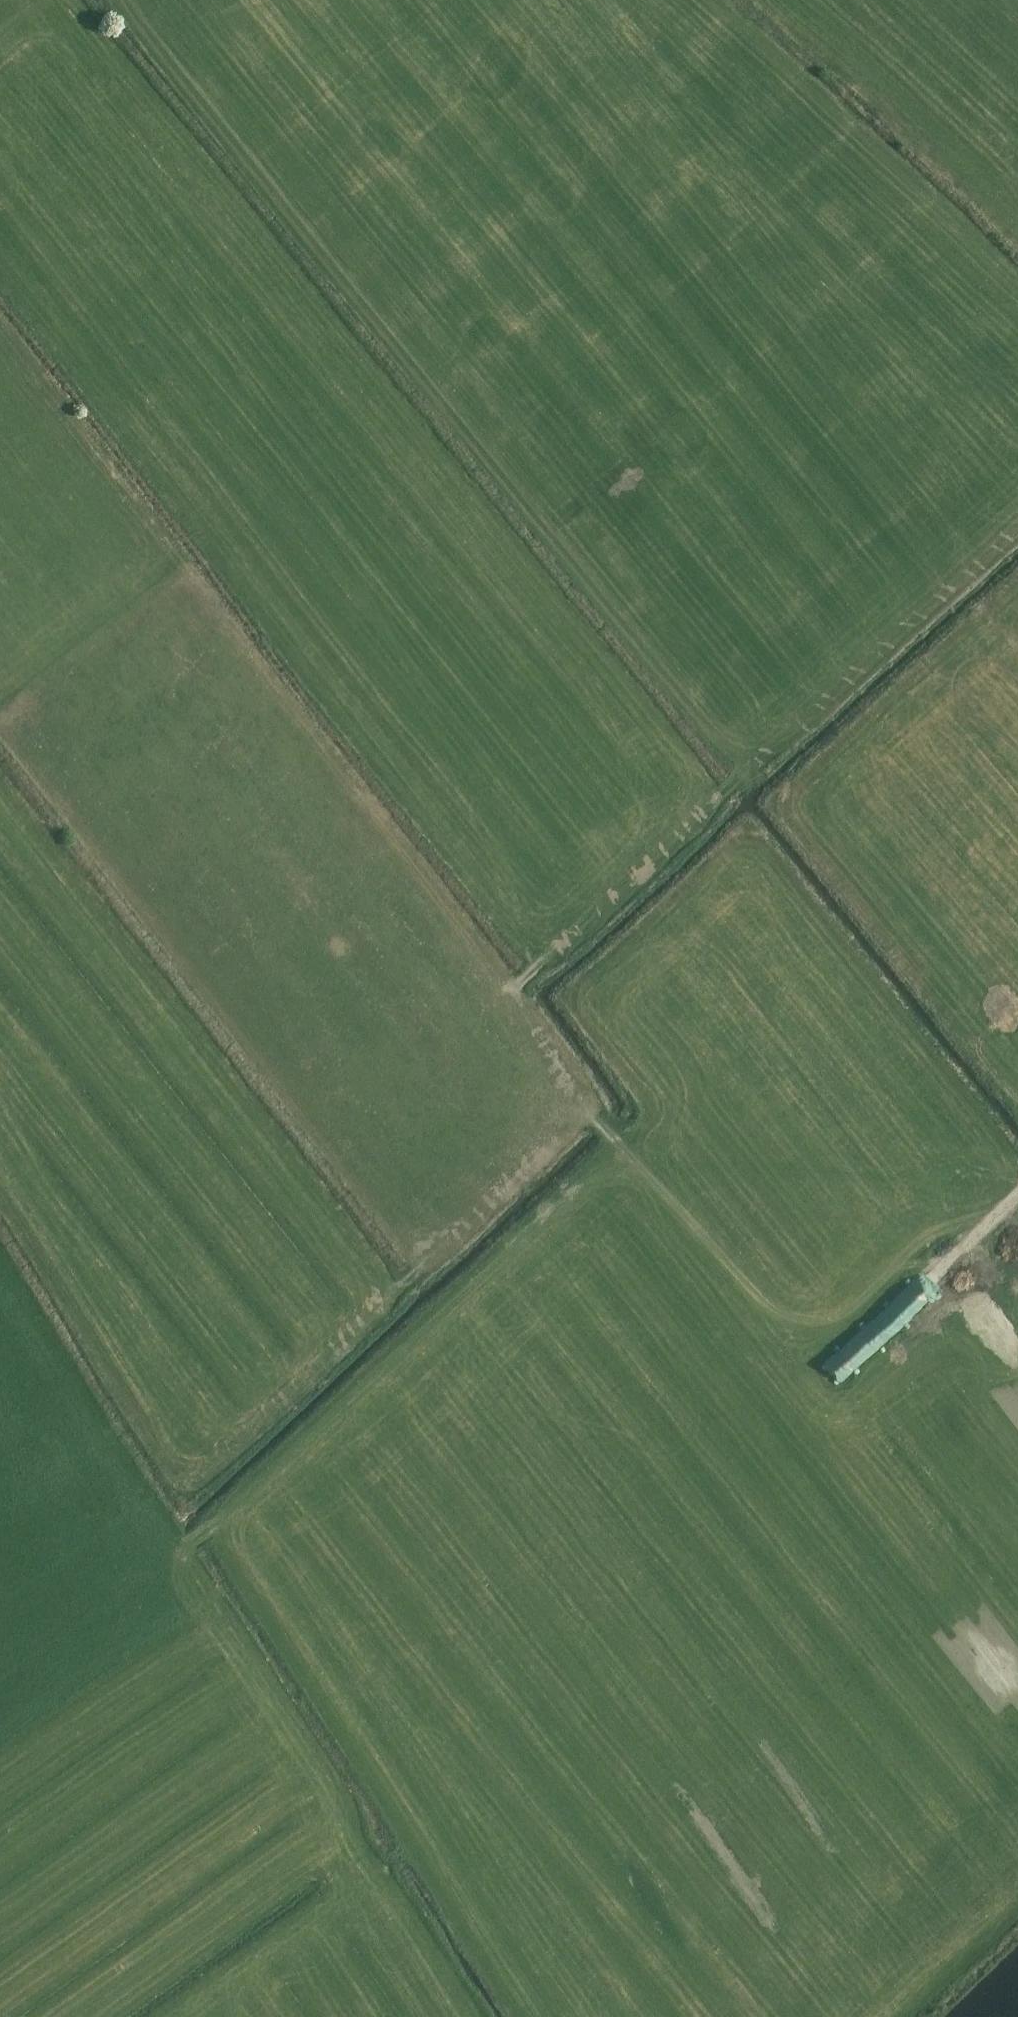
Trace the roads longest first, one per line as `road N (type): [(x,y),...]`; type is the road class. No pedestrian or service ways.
road 1 (track): [(0,338),(643,1166)]
road 2 (track): [(1017,1199),(836,1378)]

